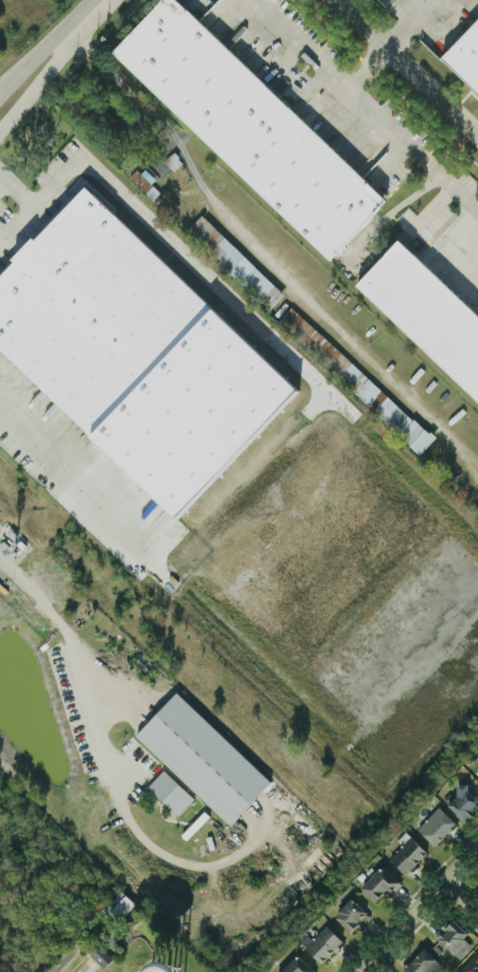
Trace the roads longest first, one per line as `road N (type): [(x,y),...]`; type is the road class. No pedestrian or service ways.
road 1 (residential): [(477,846),(355,971)]
road 2 (tertiary): [(0,129),(71,30)]

